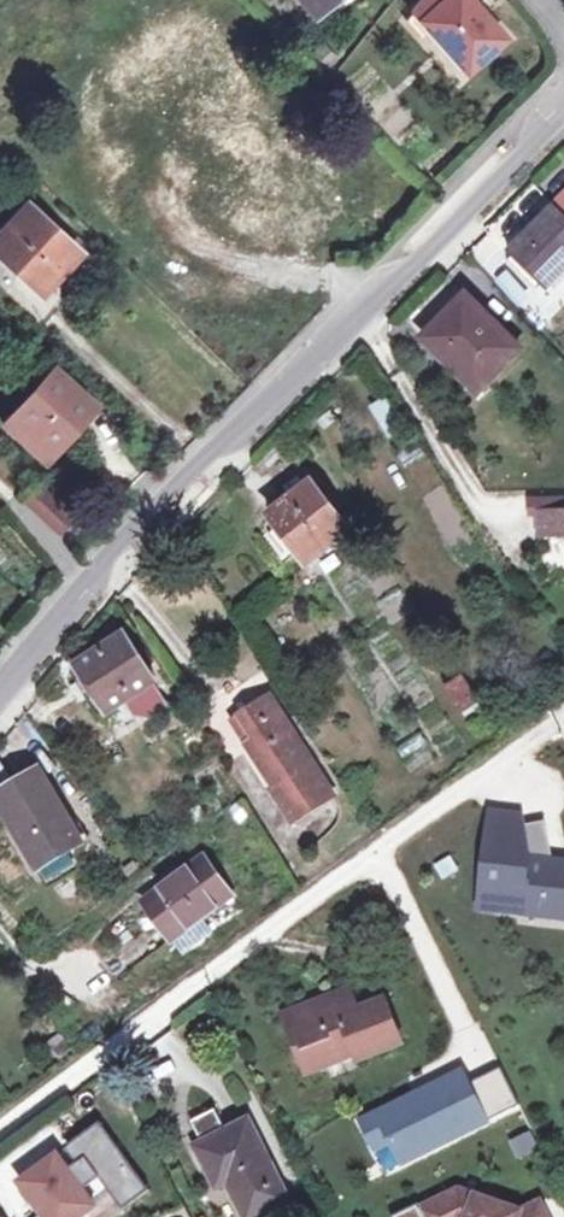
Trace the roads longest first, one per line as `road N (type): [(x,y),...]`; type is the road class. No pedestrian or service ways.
road 1 (tertiary): [(563,107),(0,683)]
road 2 (residential): [(0,1135),(173,1006)]

